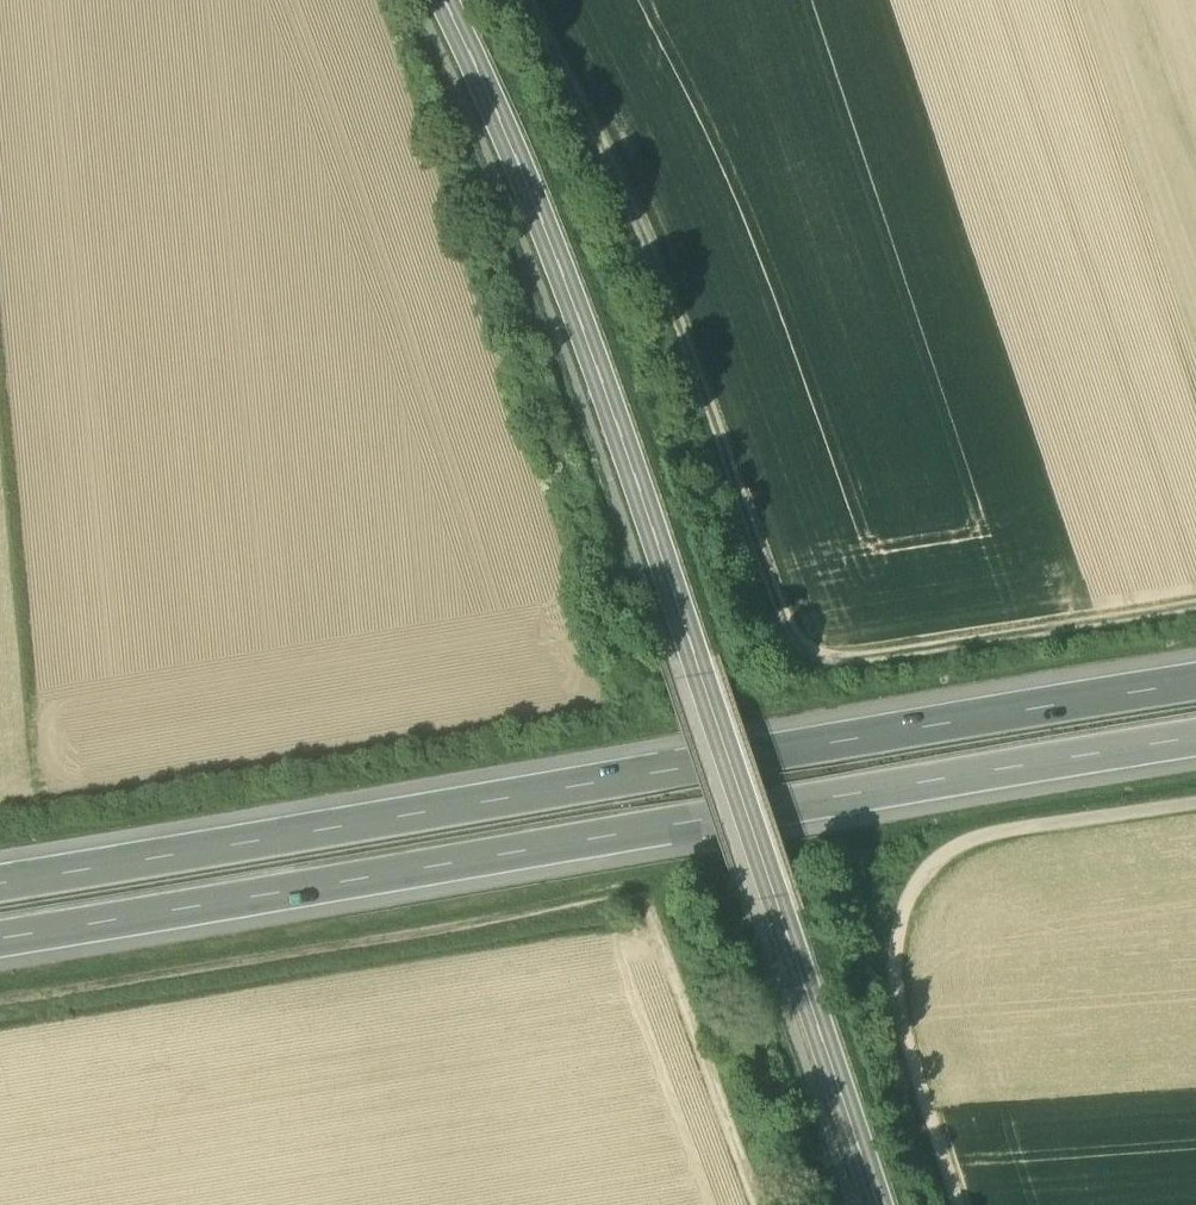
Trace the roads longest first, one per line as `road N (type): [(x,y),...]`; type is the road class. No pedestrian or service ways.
road 1 (tertiary): [(876,1204),(586,342),(534,199),(443,0)]
road 2 (motorway): [(0,947),(1195,738)]
road 3 (motorway): [(1195,684),(0,892)]
road 4 (track): [(527,0),(639,209),(795,648),(841,664),(1195,607)]
road 5 (track): [(754,1204),(637,892),(0,997)]
road 6 (track): [(1195,803),(1002,831),(941,856),(920,877),(898,930),(897,988),(957,1204)]

